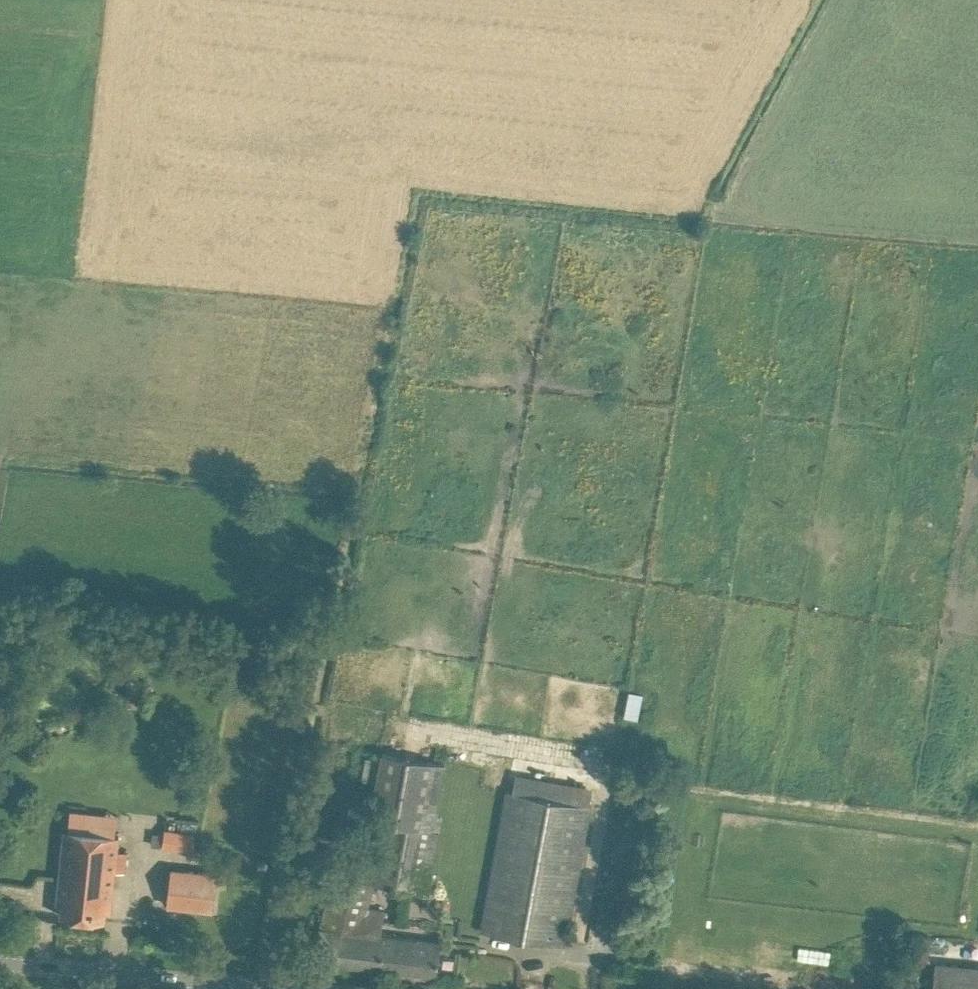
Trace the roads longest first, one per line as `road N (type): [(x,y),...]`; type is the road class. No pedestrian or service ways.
road 1 (unclassified): [(255,988),(0,964)]

